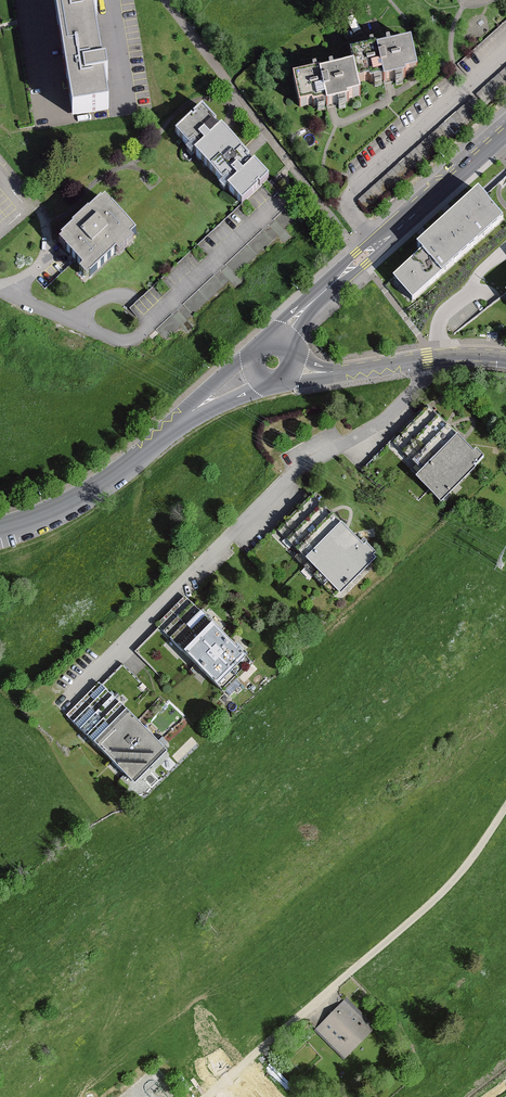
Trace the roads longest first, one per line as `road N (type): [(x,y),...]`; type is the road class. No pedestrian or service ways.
road 1 (residential): [(413,361),(416,386),(393,416),(289,479),(75,691)]
road 2 (unclassified): [(505,807),(428,906),(207,1096)]
road 3 (residential): [(505,126),(299,314),(289,340)]
road 4 (unclassified): [(198,407),(94,488),(0,529)]

